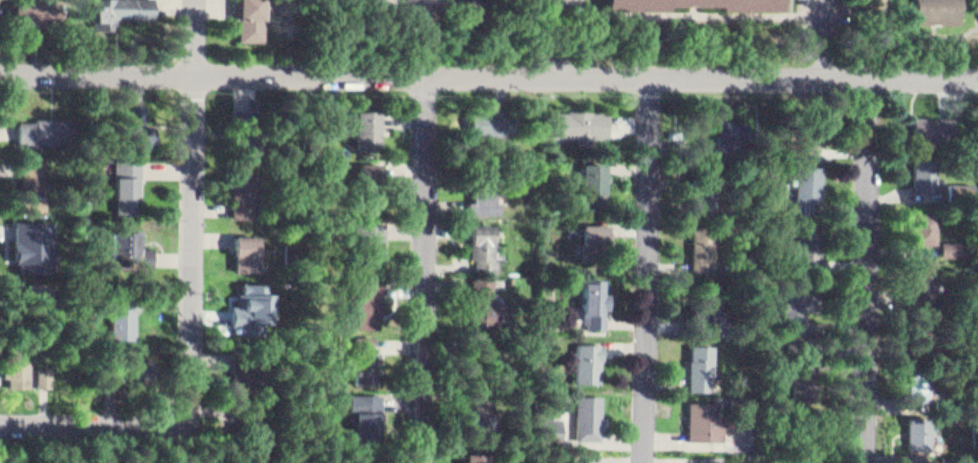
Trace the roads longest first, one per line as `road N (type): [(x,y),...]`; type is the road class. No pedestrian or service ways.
road 1 (residential): [(977,76),(0,73)]
road 2 (residential): [(424,462),(428,74)]
road 3 (residential): [(646,462),(650,76)]
road 4 (residential): [(867,462),(872,77)]
road 5 (residential): [(193,380),(199,0)]
road 6 (residential): [(193,380),(166,422),(0,418)]

